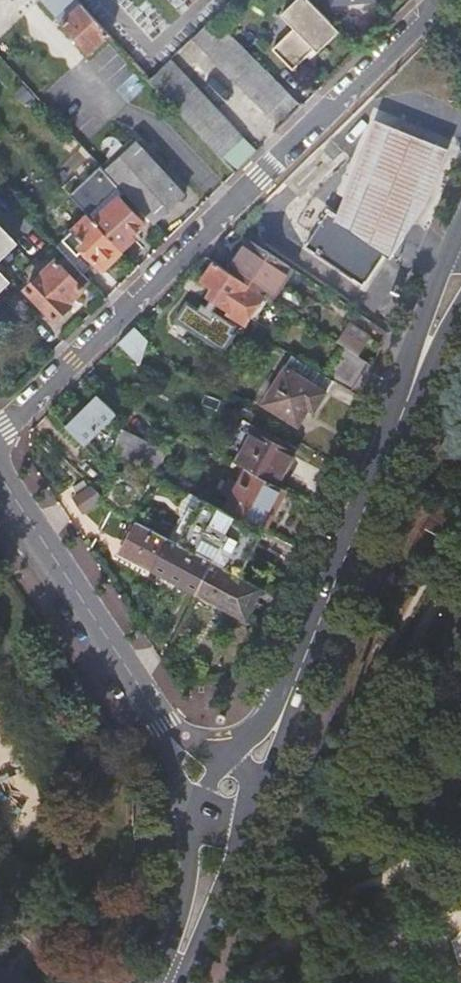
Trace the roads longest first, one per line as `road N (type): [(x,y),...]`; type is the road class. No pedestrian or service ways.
road 1 (residential): [(434,0),(0,428)]
road 2 (secondary): [(402,404),(288,703)]
road 3 (tertiary): [(0,468),(148,708)]
road 4 (secondary): [(200,818),(182,913),(152,982)]
road 5 (secondary): [(185,982),(248,830)]
road 6 (secondary): [(443,265),(402,404)]
road 7 (tertiary): [(148,708),(200,818)]

